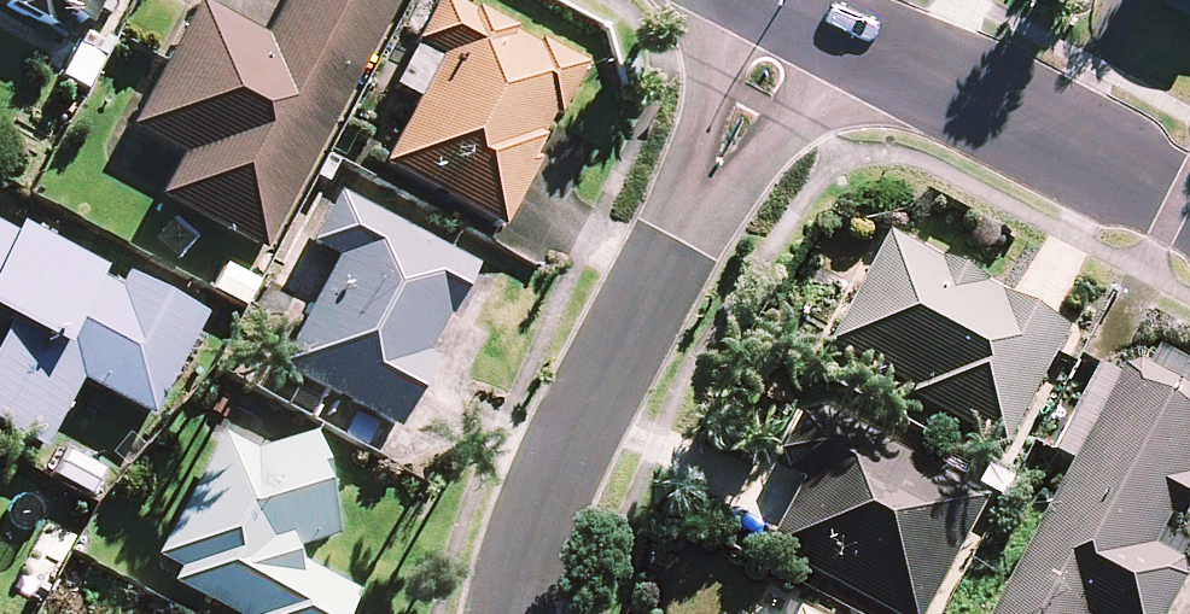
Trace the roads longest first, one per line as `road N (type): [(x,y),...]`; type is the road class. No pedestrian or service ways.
road 1 (residential): [(515,613),(576,418),(790,15)]
road 2 (residential): [(790,15),(1189,212)]

